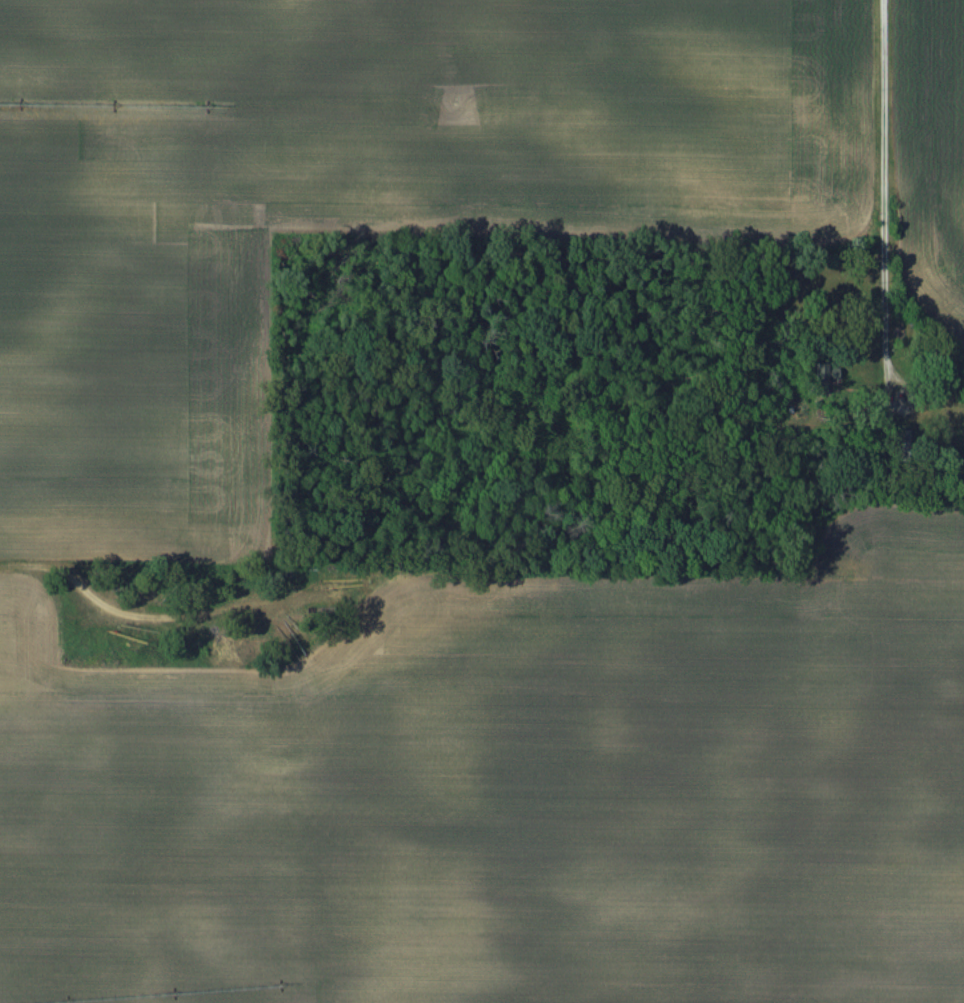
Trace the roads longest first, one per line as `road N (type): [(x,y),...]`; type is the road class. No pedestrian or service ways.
road 1 (residential): [(883,0),(882,338),(901,412)]

